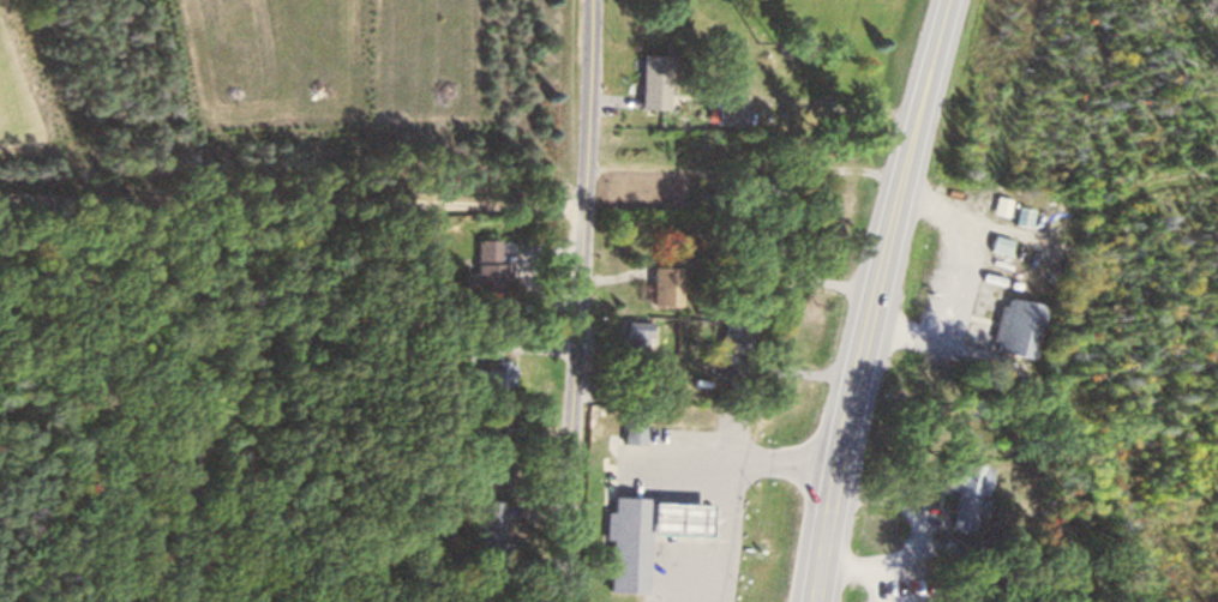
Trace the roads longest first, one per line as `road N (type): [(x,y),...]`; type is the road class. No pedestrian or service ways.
road 1 (primary): [(813,601),(872,297),(947,0)]
road 2 (residential): [(562,601),(584,0)]

